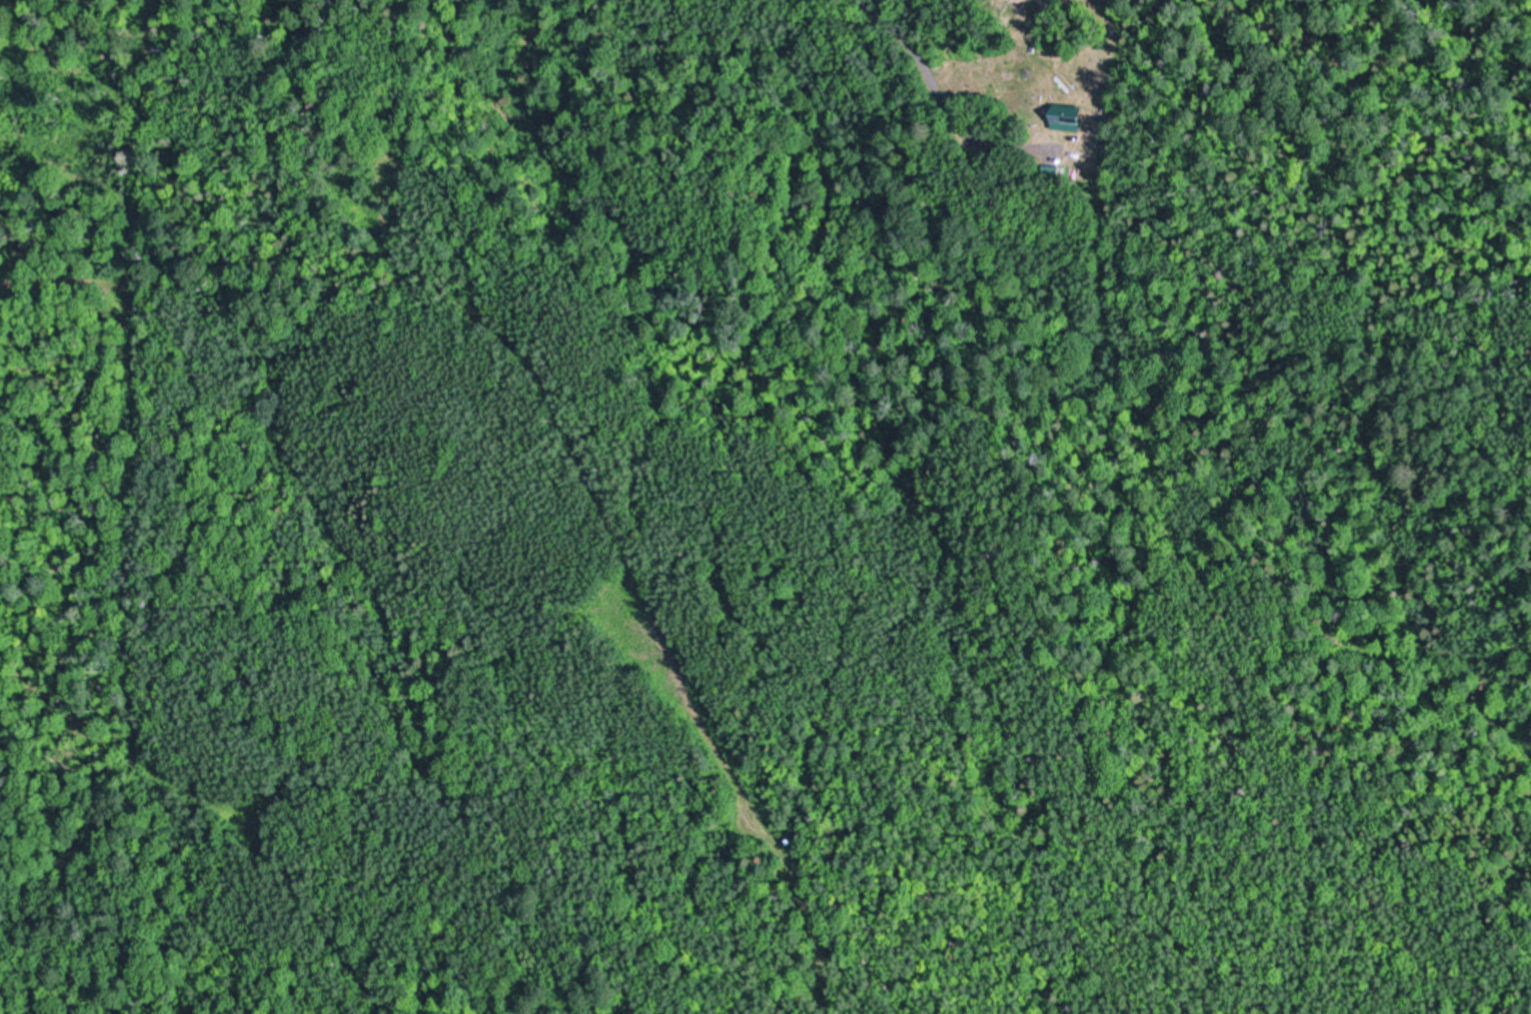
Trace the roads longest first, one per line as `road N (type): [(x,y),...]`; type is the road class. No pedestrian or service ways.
road 1 (track): [(142,0),(136,264),(120,283)]

